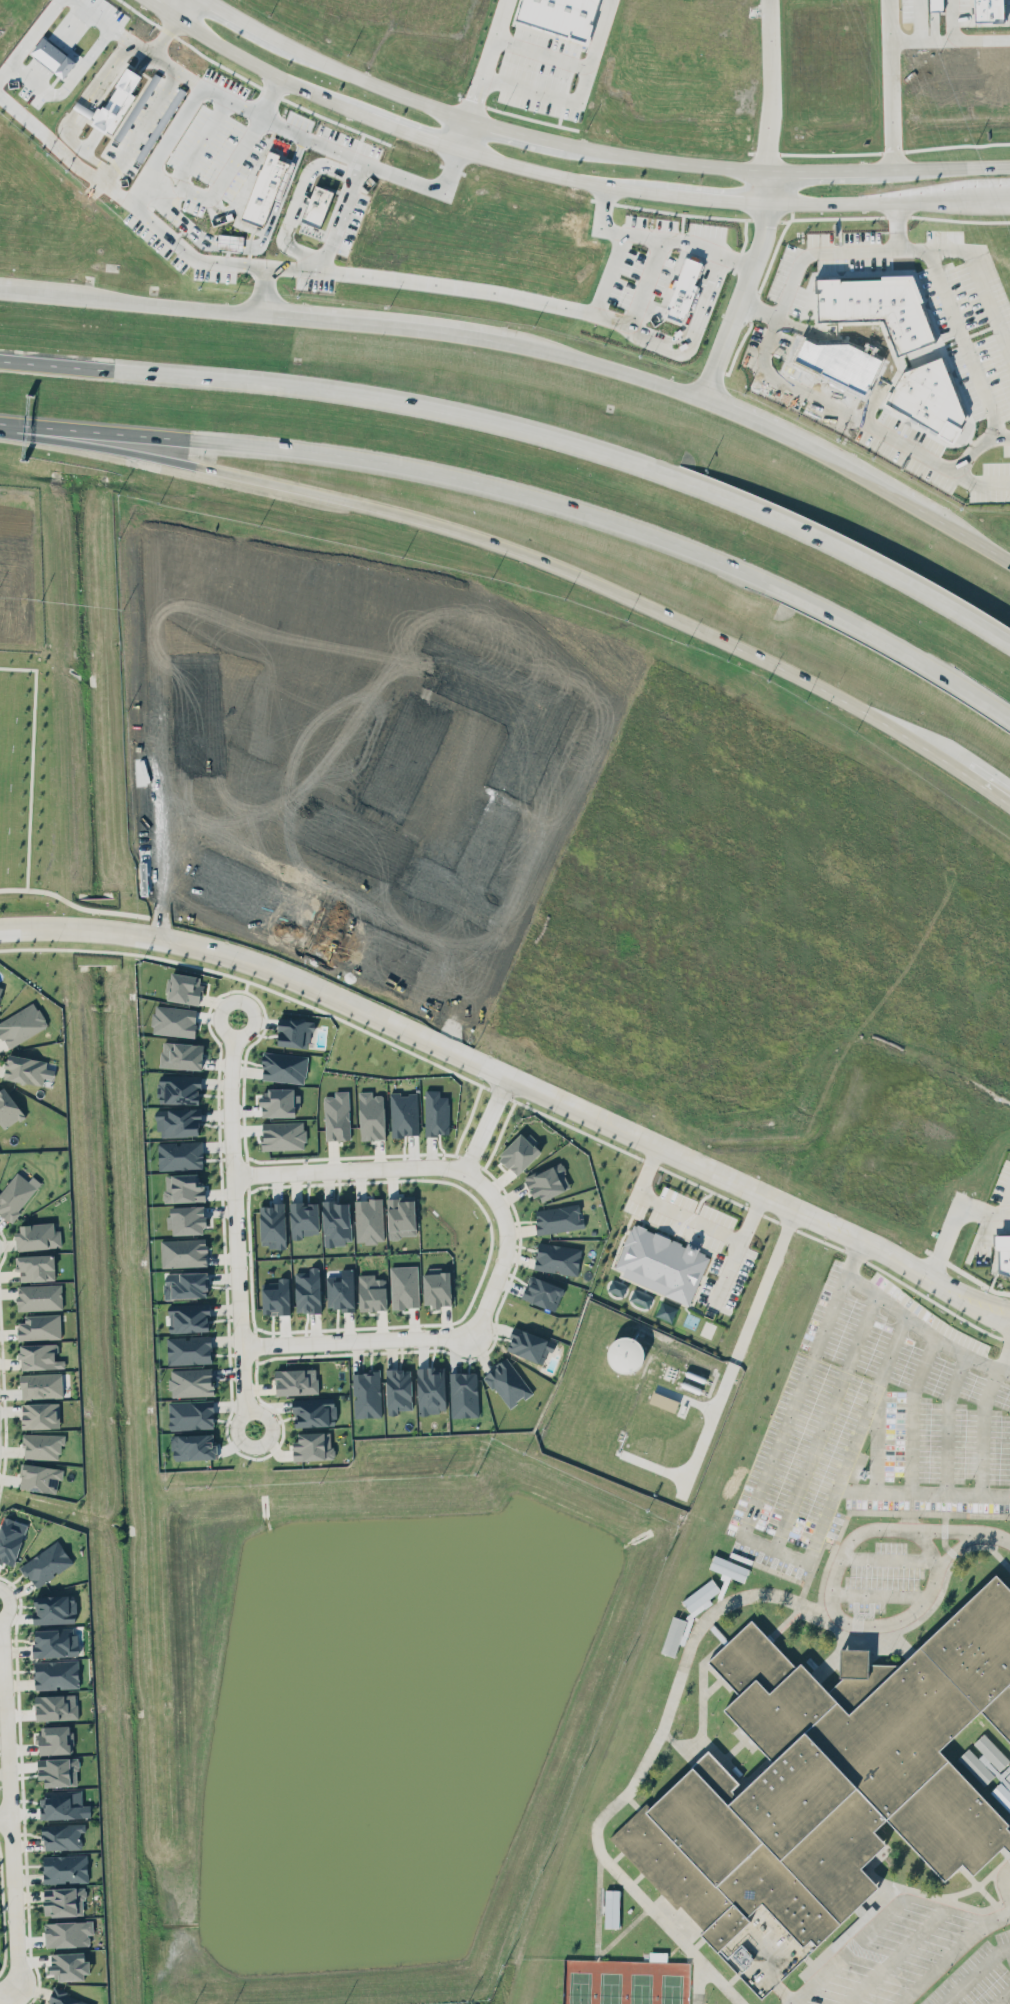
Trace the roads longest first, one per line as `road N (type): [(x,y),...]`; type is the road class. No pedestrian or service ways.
road 1 (tertiary): [(0,928),(63,924),(150,934),(256,963),(506,1074),(969,1304),(1009,1316)]
road 2 (motorway): [(0,422),(282,446),(512,491),(784,586),(1009,717)]
road 3 (motorway): [(1009,643),(807,532),(669,473),(528,431),(289,384),(0,359)]
road 4 (secondary): [(1009,563),(768,427),(558,353),(410,328),(0,289)]
road 5 (secondary): [(151,0),(352,110),(537,170),(765,200),(1009,197)]
road 6 (secondary): [(1009,165),(765,169),(621,154),(470,118),(365,79),(213,0)]
road 7 (motorway): [(0,432),(190,464),(476,535),(698,630)]
road 8 (residential): [(233,1174),(463,1169),(492,1196),(505,1232),(498,1274),(472,1334),(242,1344)]
road 9 (residential): [(252,1428),(229,1107),(235,1017)]
road 10 (residential): [(0,1629),(17,1988)]
road 11 (motorway): [(698,630),(861,710),(960,771)]
road 12 (residential): [(765,169),(760,246),(703,399)]

